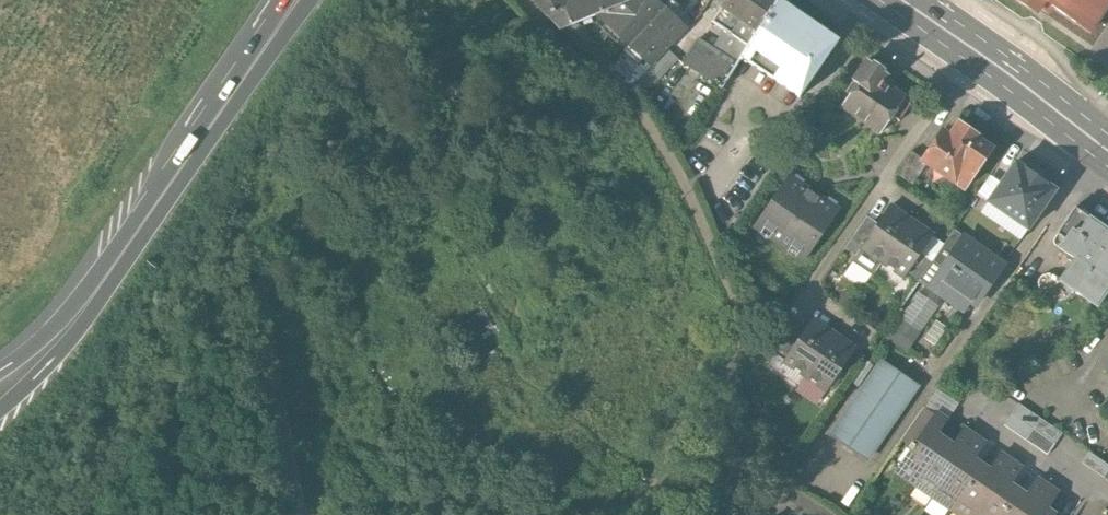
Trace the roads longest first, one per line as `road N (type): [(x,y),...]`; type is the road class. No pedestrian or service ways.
road 1 (motorway): [(72,322),(297,0)]
road 2 (primary): [(897,0),(1107,148)]

